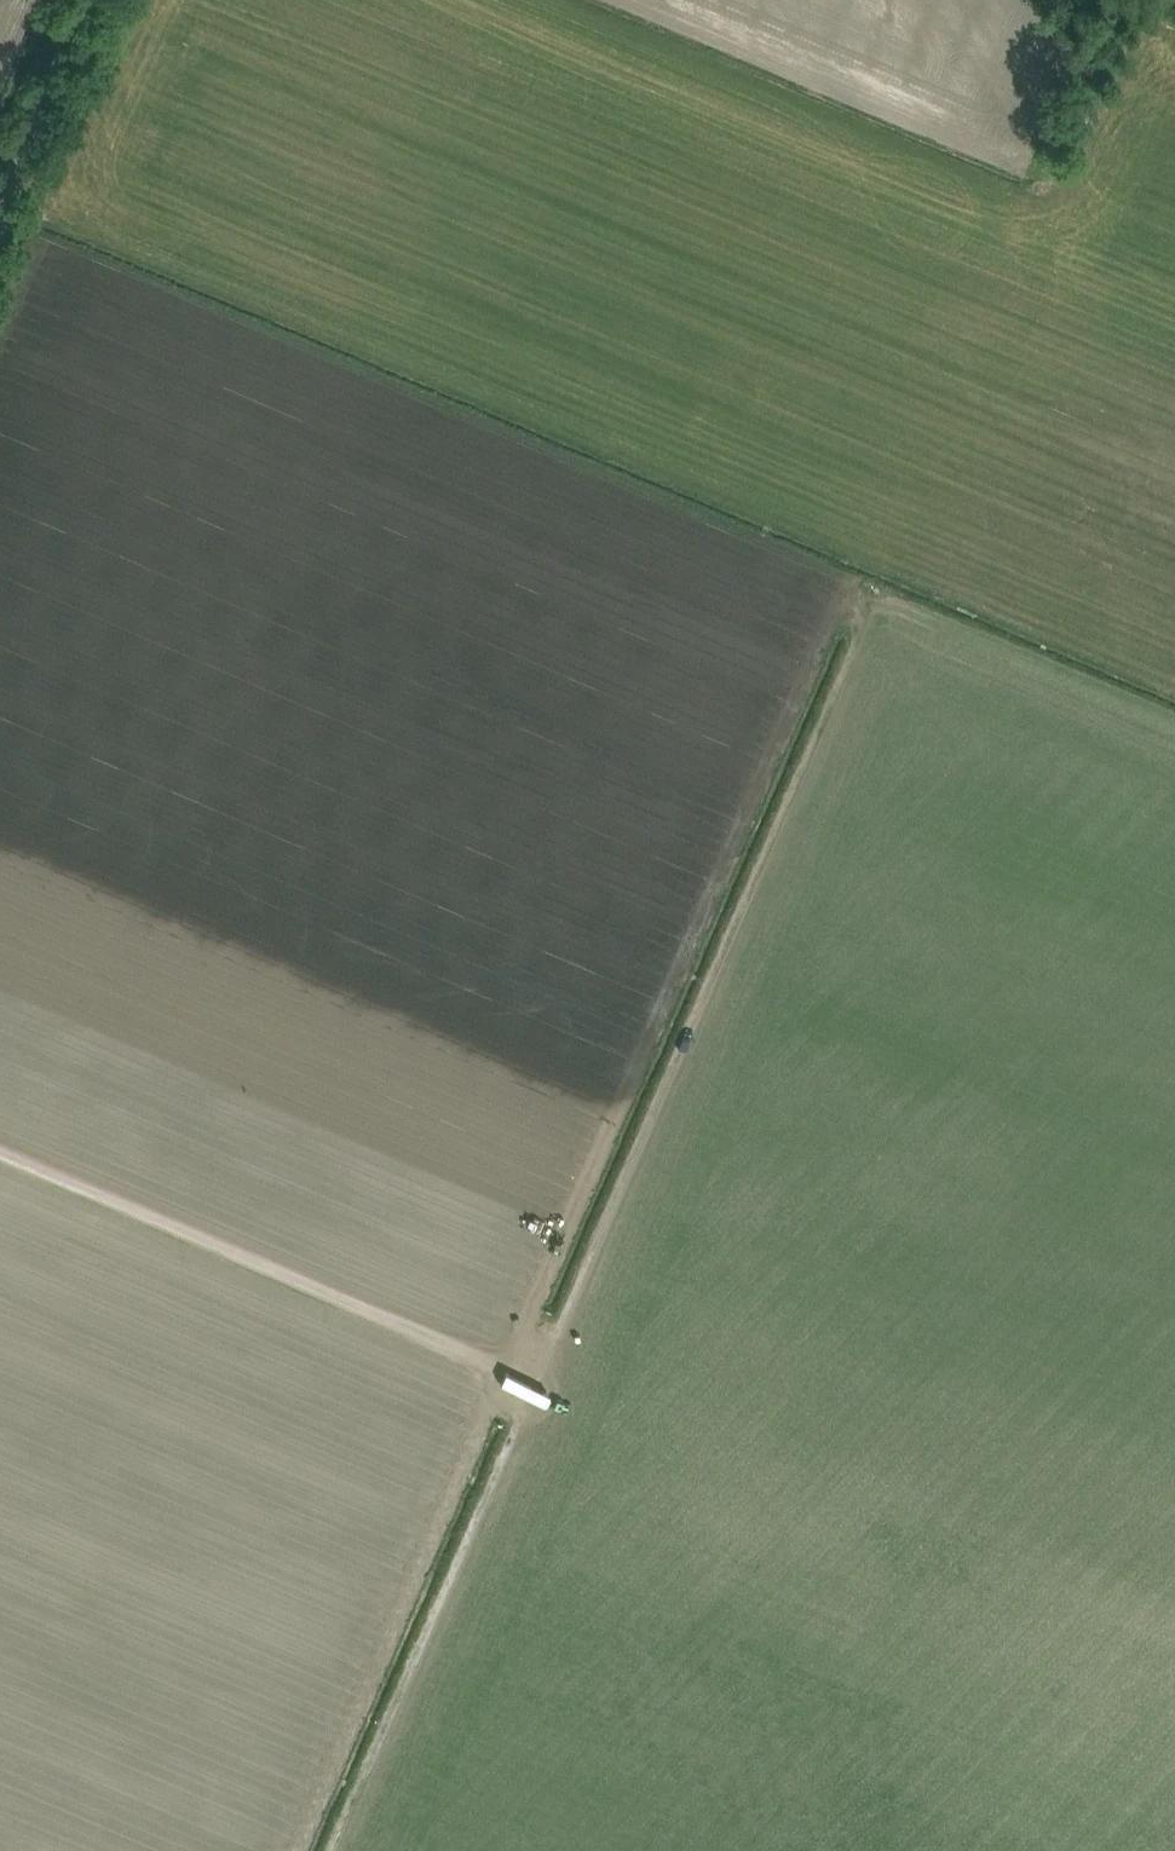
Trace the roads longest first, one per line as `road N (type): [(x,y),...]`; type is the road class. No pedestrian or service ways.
road 1 (unclassified): [(0,235),(96,0)]

